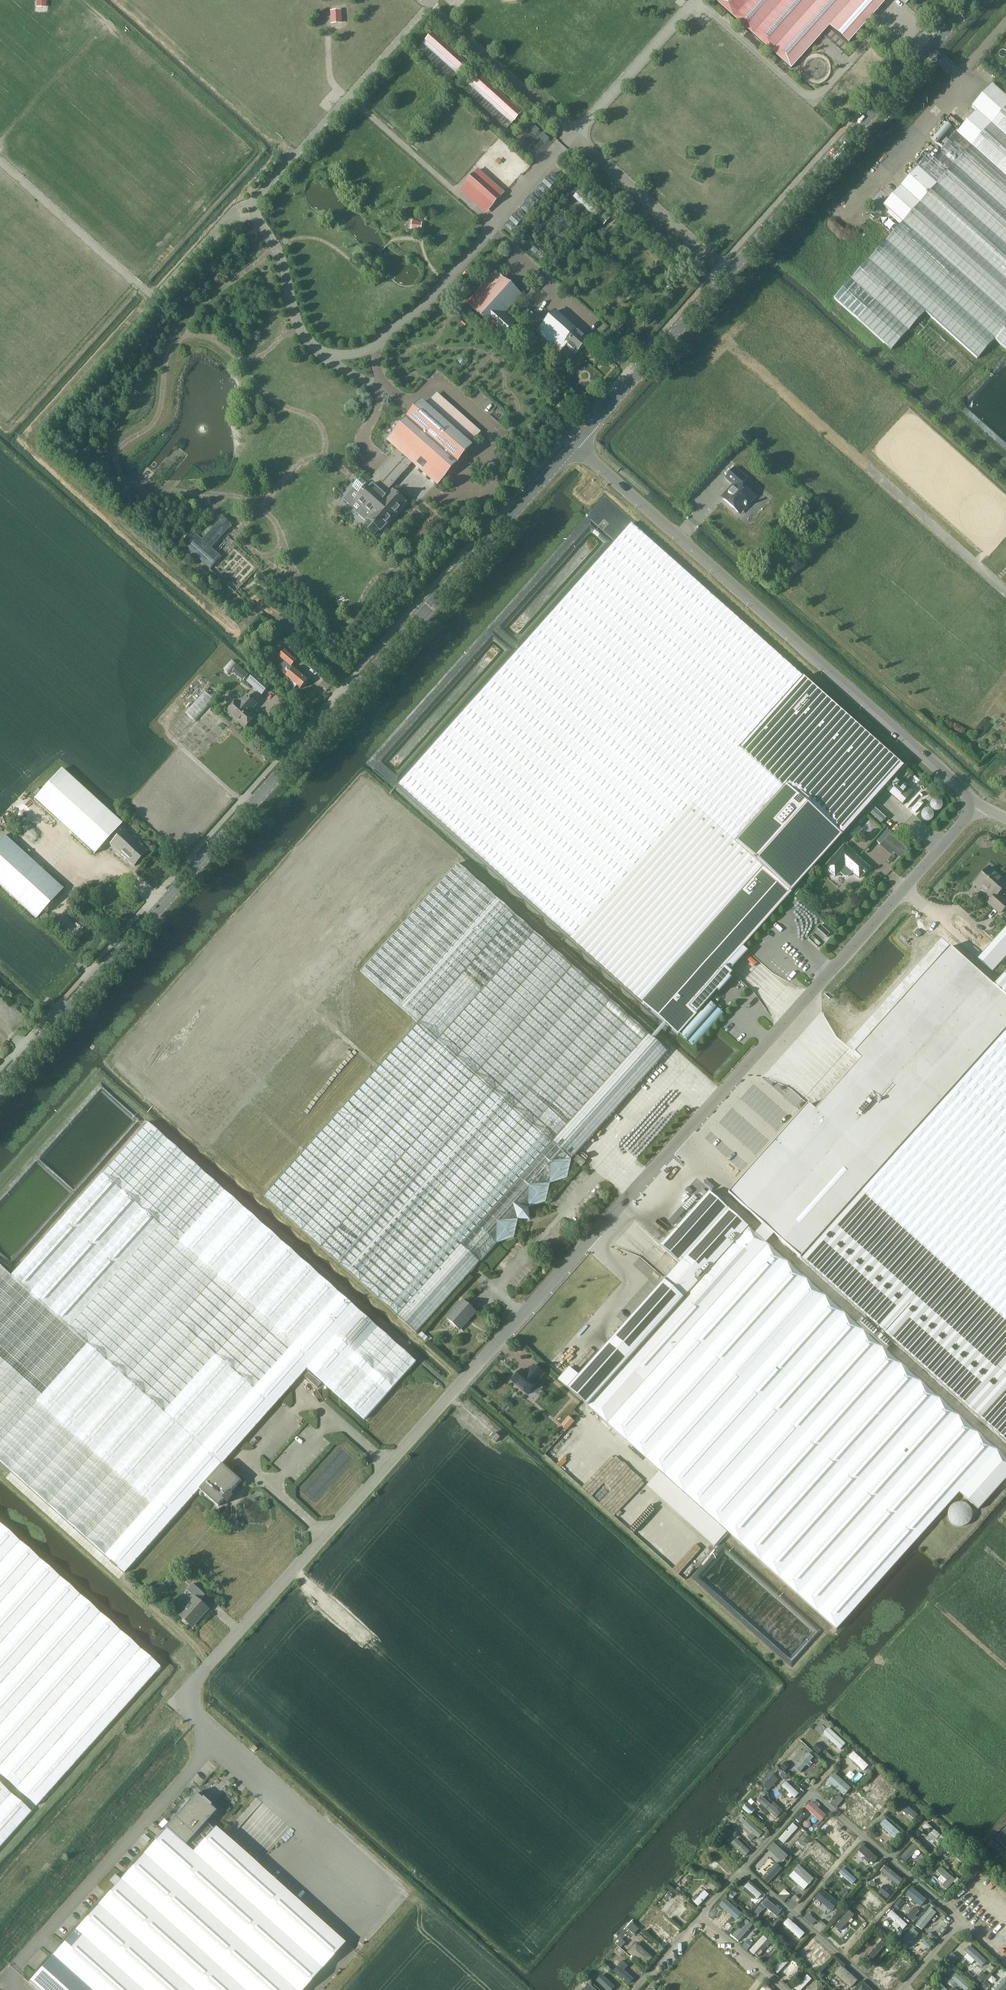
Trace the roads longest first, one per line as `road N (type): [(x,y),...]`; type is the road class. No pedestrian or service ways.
road 1 (unclassified): [(198,1718),(178,1701),(979,804)]
road 2 (tertiary): [(0,1085),(575,442)]
road 3 (tertiary): [(575,442),(974,0)]
road 4 (track): [(693,0),(493,227),(333,84),(329,26)]
road 5 (unclassified): [(979,804),(575,442)]
road 6 (track): [(600,328),(493,227),(421,310),(377,345),(327,357),(380,388),(359,438),(379,457)]
road 7 (track): [(0,161),(156,298),(228,216),(246,213),(295,156)]
road 8 (track): [(426,0),(730,272)]
road 9 (track): [(377,345),(380,388),(410,399),(435,377),(495,434),(495,500),(503,508)]
road 10 (track): [(295,156),(122,0)]
road 11 (track): [(295,156),(433,0)]
road 12 (track): [(137,283),(7,426)]
road 13 (track): [(737,348),(868,470)]
road 14 (track): [(327,357),(303,338),(277,253),(246,213)]

